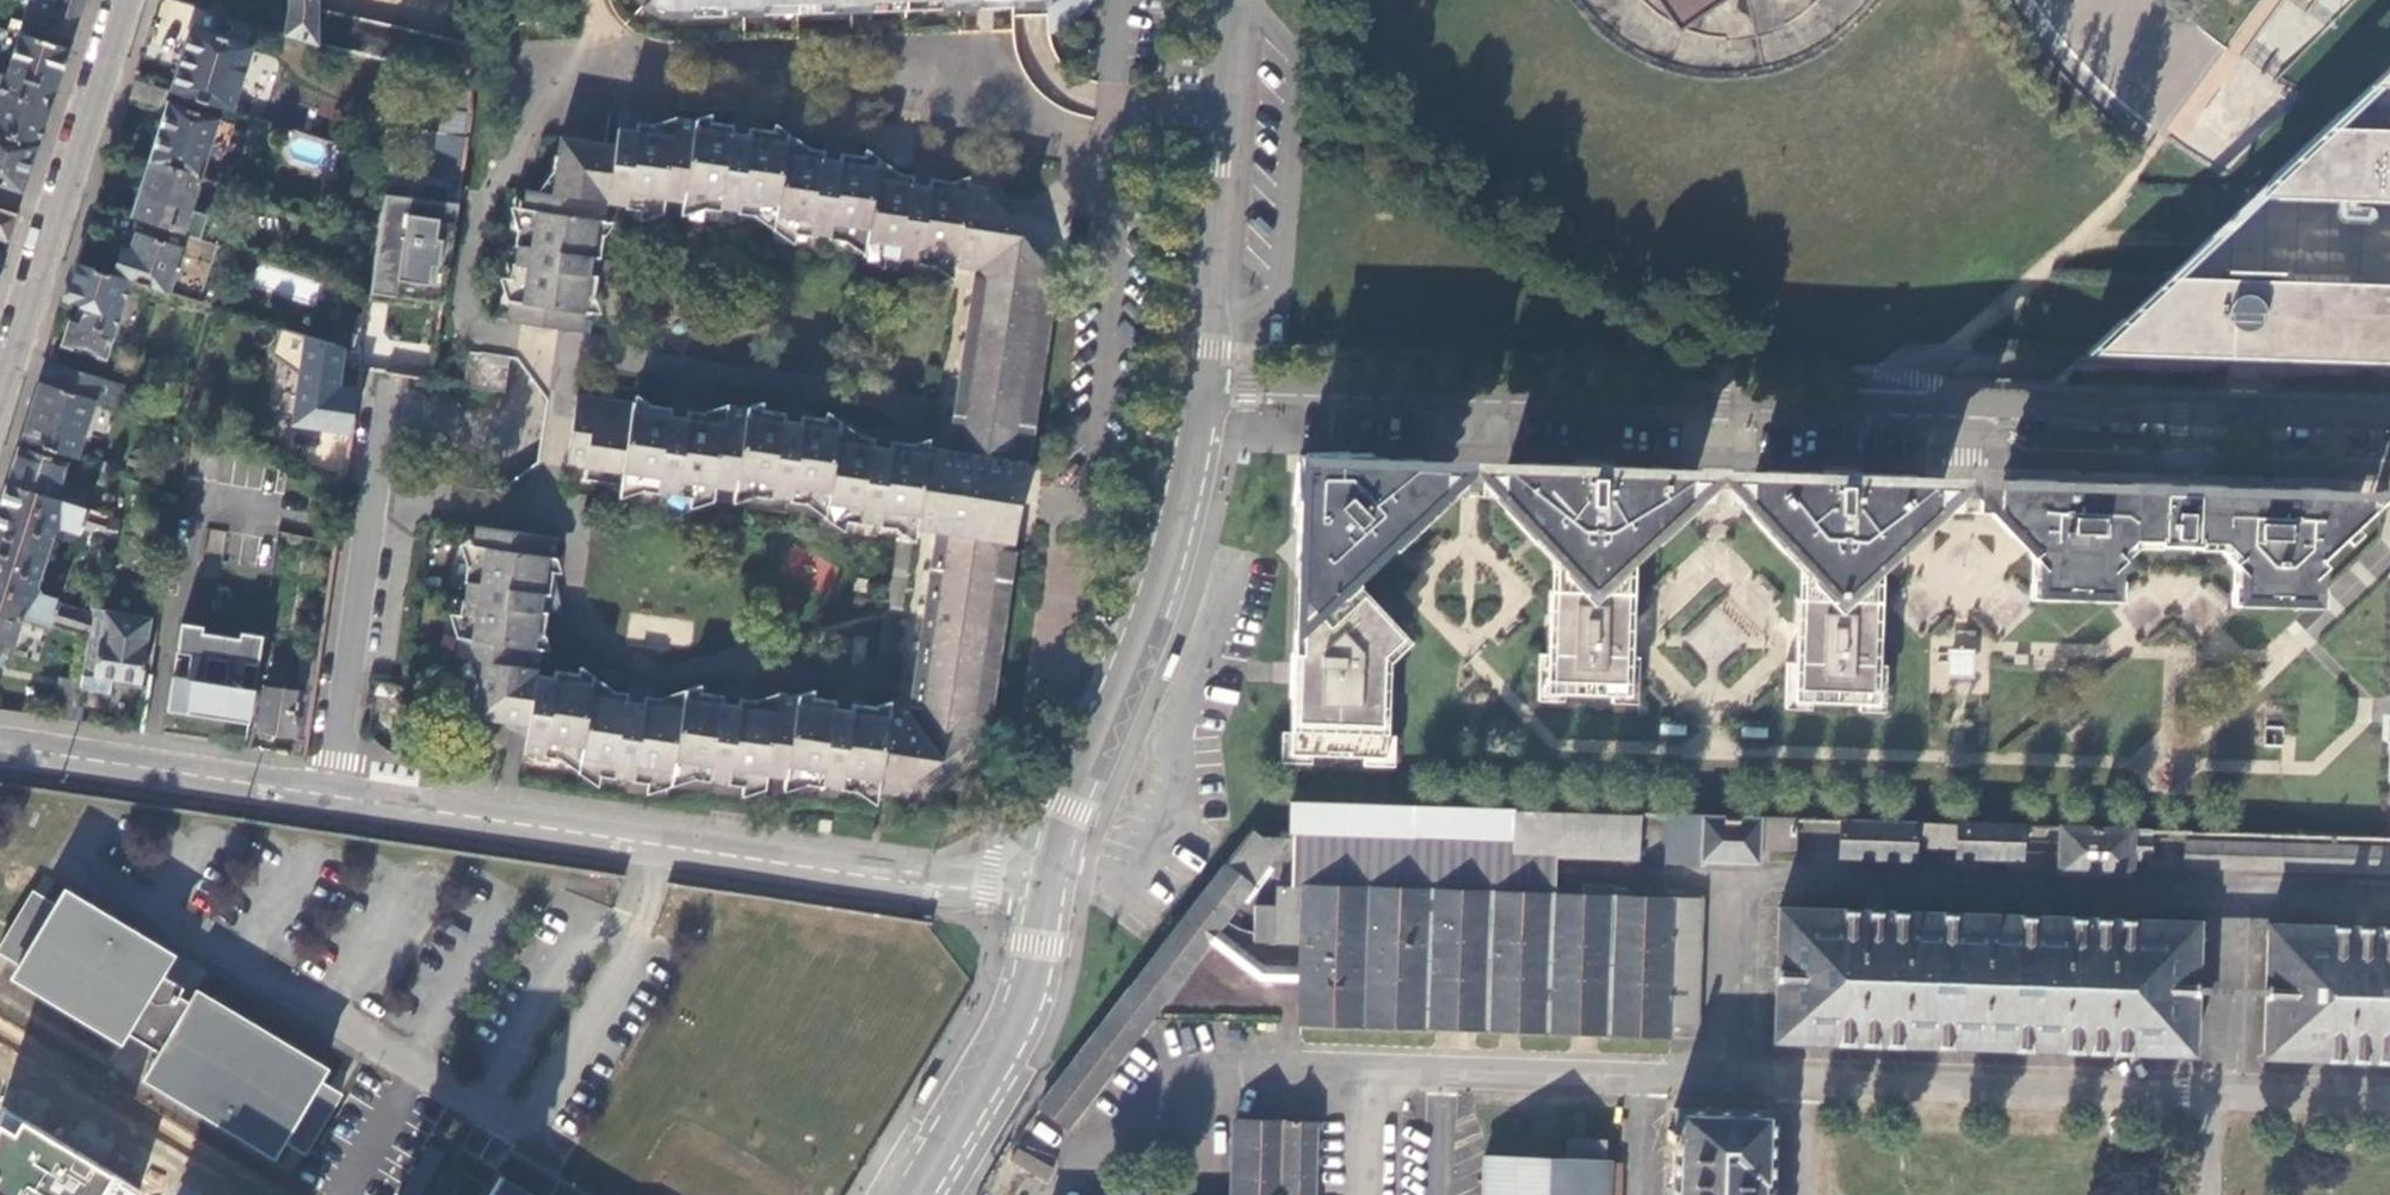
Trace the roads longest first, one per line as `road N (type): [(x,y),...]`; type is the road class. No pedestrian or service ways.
road 1 (residential): [(2389,429),(1720,422),(1198,388)]
road 2 (tertiary): [(1198,388),(1180,501),(1138,630),(1064,804),(1052,879)]
road 3 (residential): [(74,869),(484,1106)]
road 4 (residential): [(0,382),(122,0)]
road 5 (residential): [(1052,879),(1014,890),(663,842)]
road 6 (residential): [(328,789),(388,423)]
road 7 (tertiary): [(1052,879),(1043,943),(1020,1015),(912,1194)]
road 8 (residential): [(663,842),(328,789)]
road 9 (residential): [(328,789),(0,742)]
road 10 (residential): [(484,1106),(527,1130),(652,927),(644,894)]
road 11 (residential): [(484,1106),(590,919),(644,894)]
road 12 (tertiary): [(1222,117),(1198,388)]
road 13 (residential): [(190,1194),(0,1082)]

